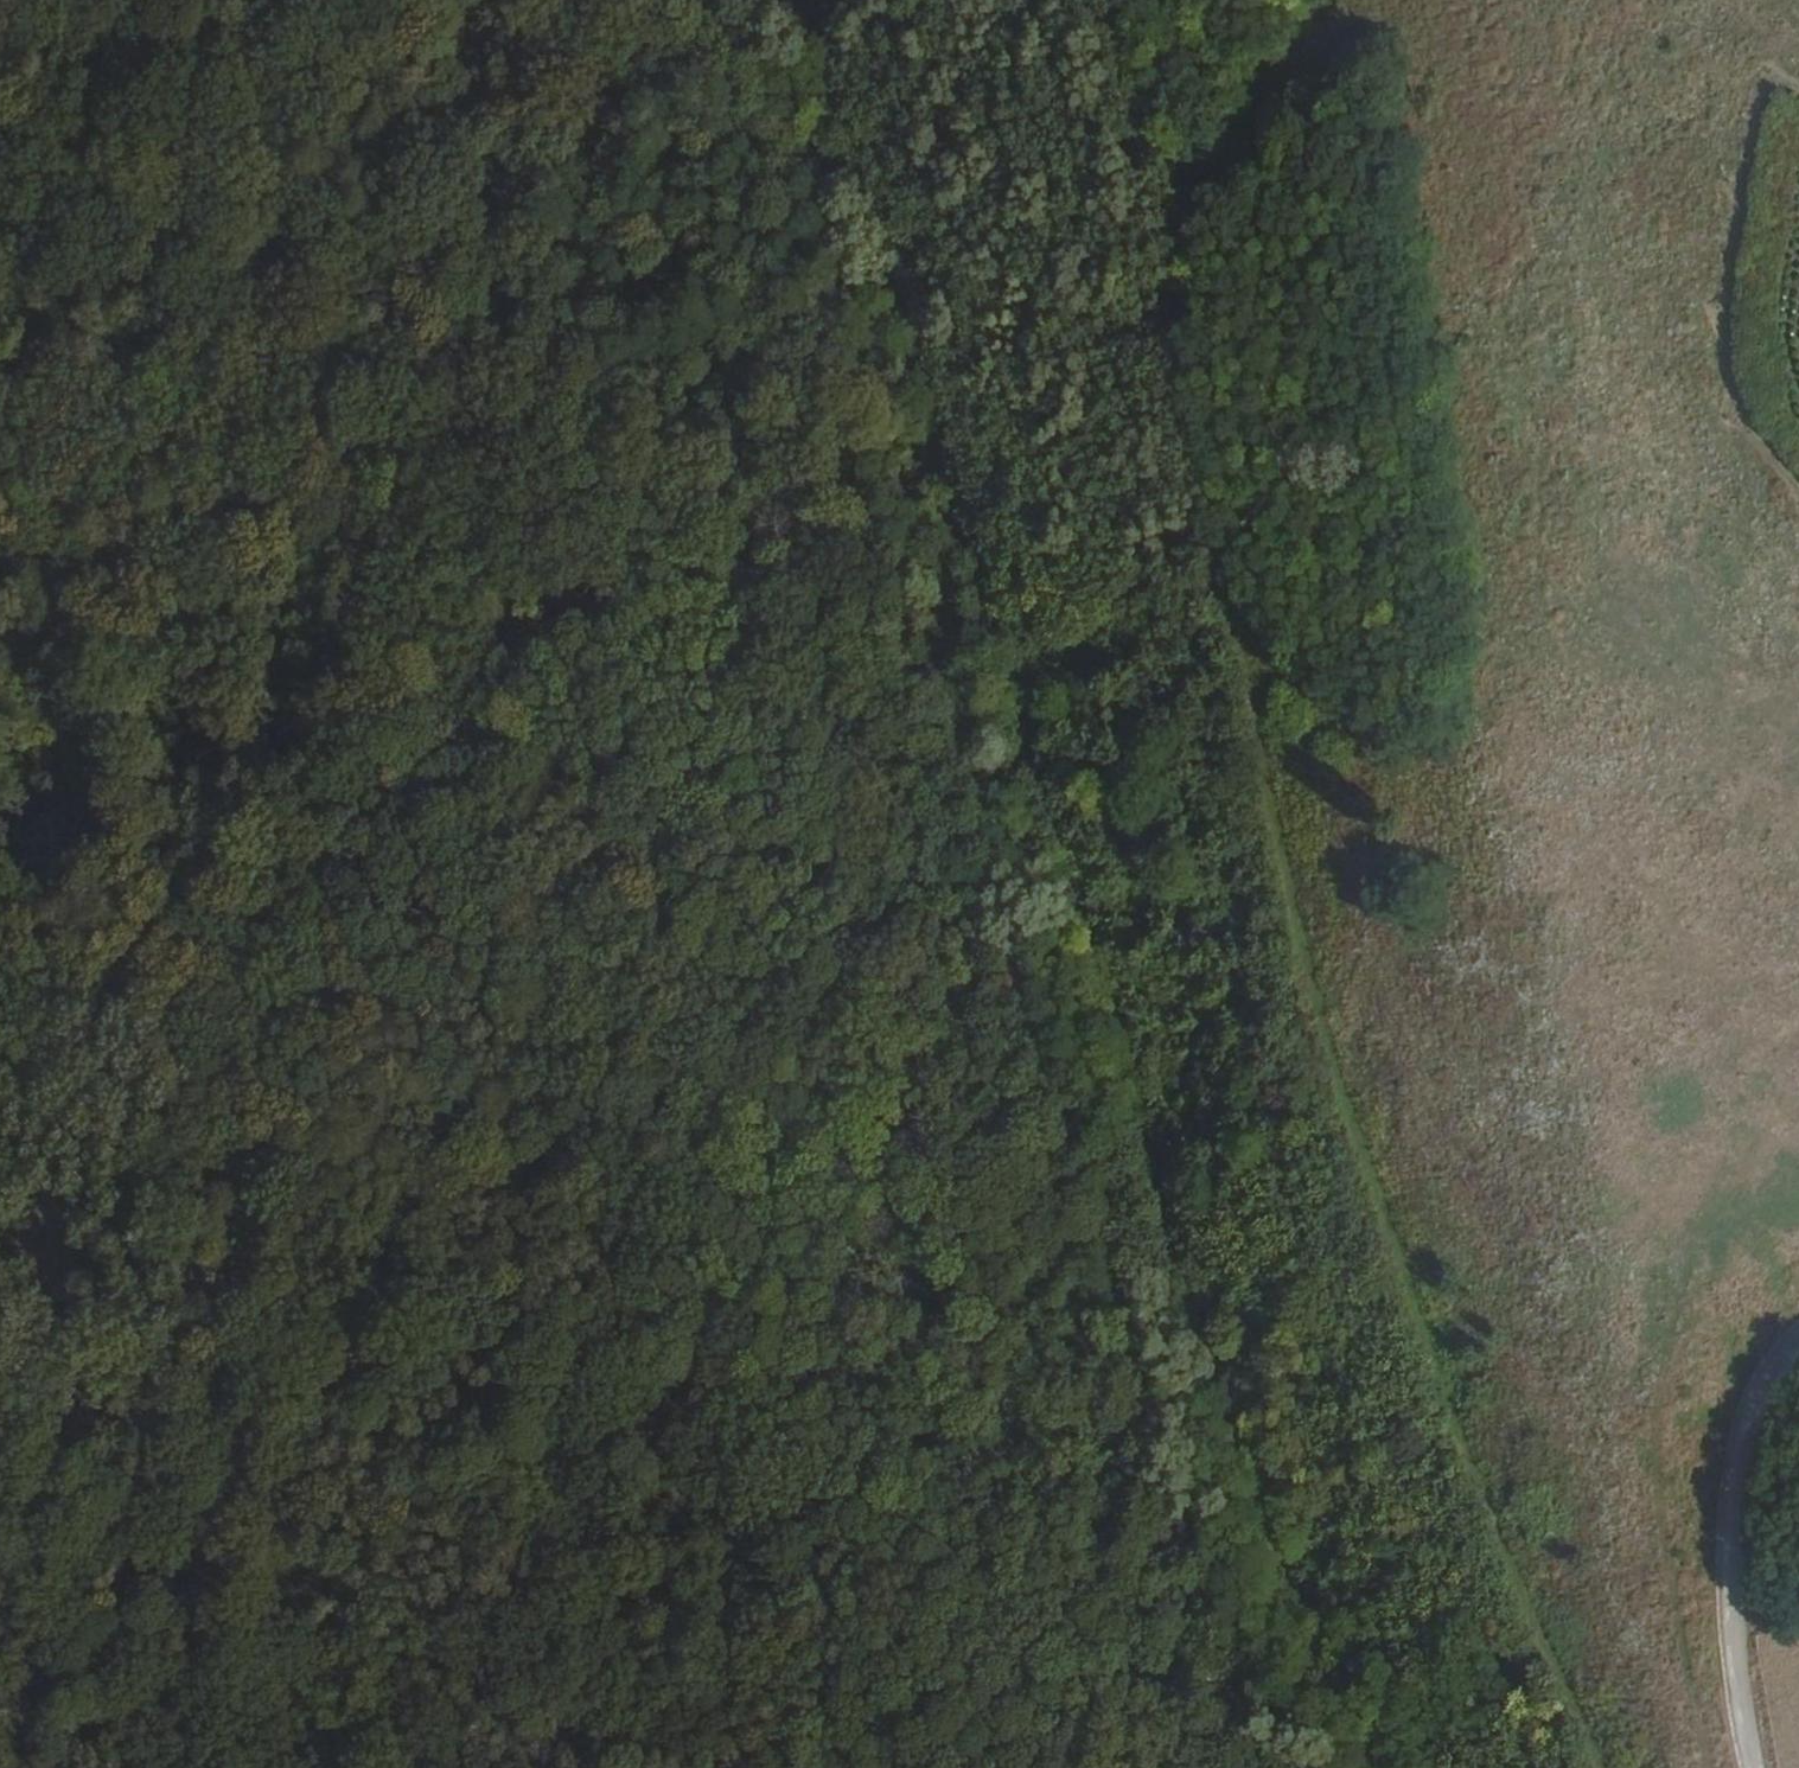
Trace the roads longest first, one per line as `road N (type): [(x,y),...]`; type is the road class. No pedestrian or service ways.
road 1 (track): [(0,622),(860,269)]
road 2 (unclassified): [(1798,1342),(1747,1427),(1730,1546),(1738,1668),(1757,1767)]

